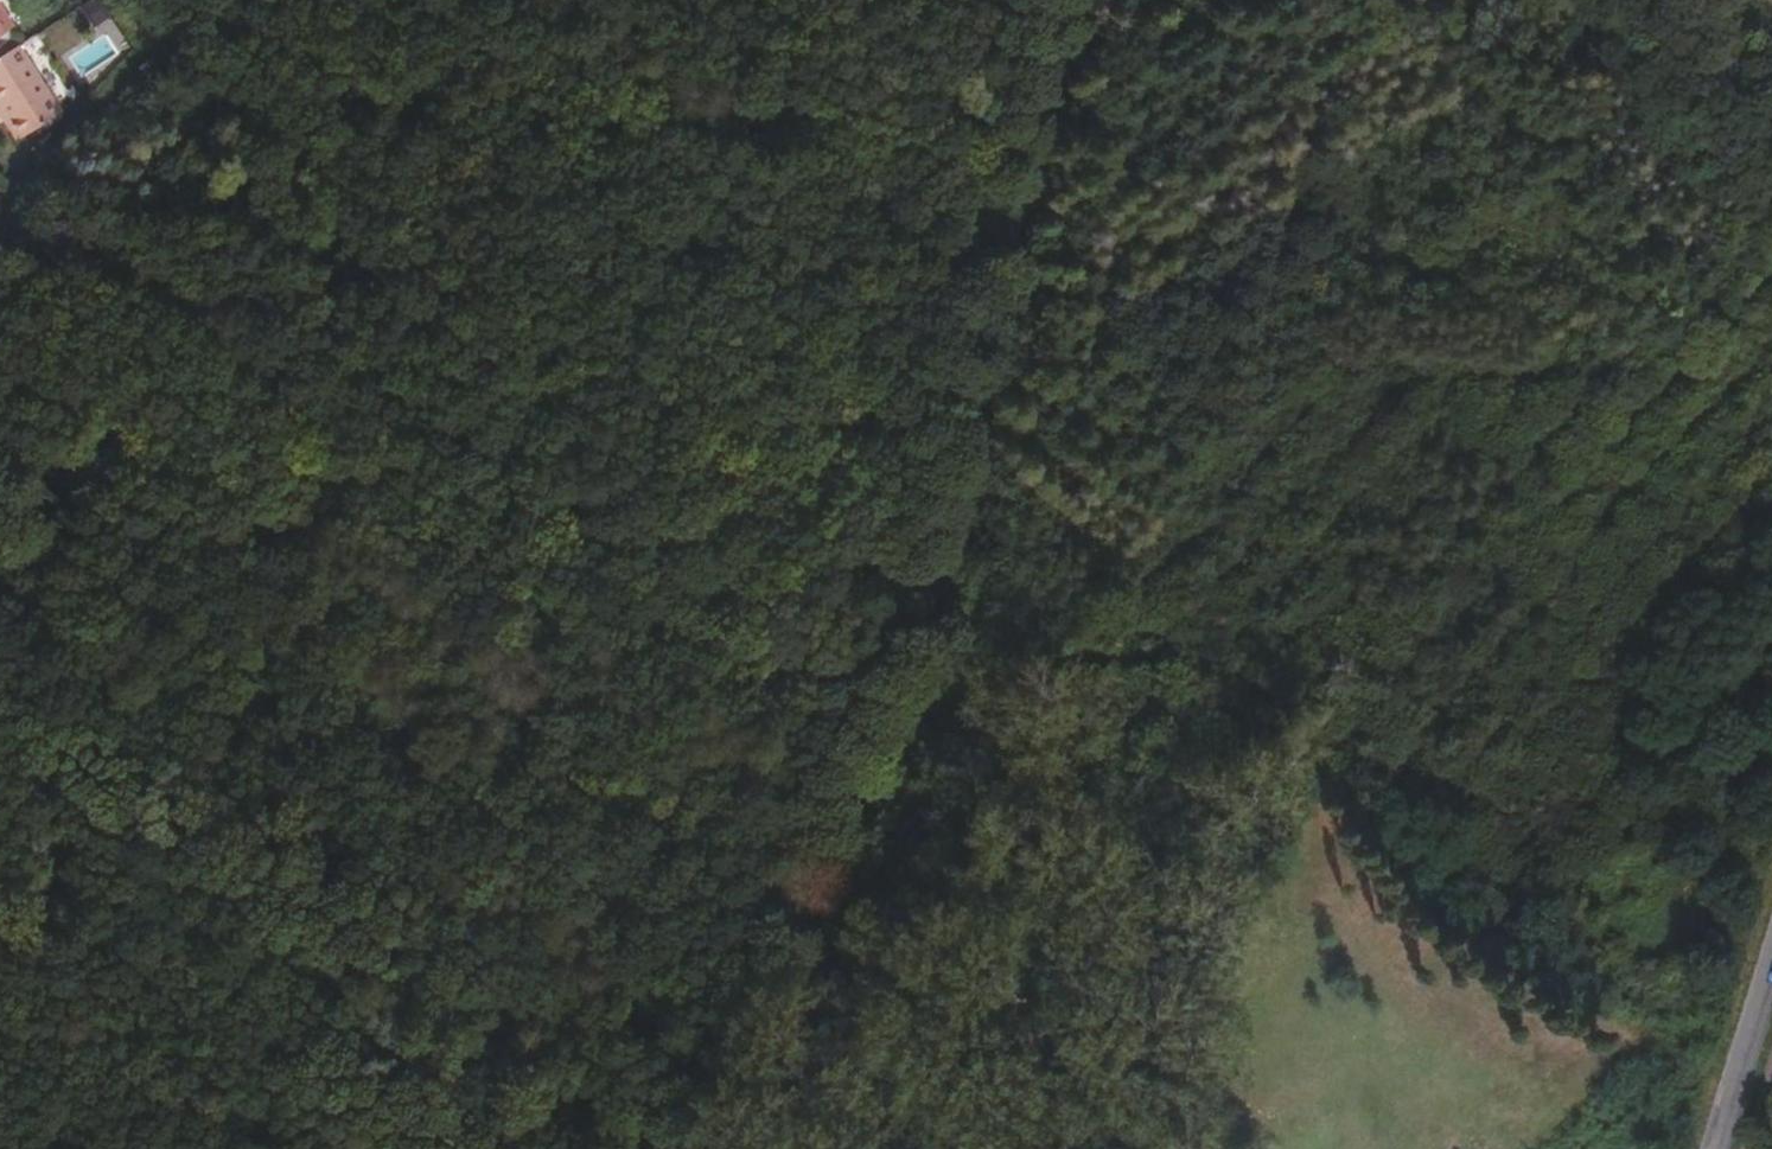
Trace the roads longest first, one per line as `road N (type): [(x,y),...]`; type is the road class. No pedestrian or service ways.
road 1 (unclassified): [(1718,1148),(1771,975)]

